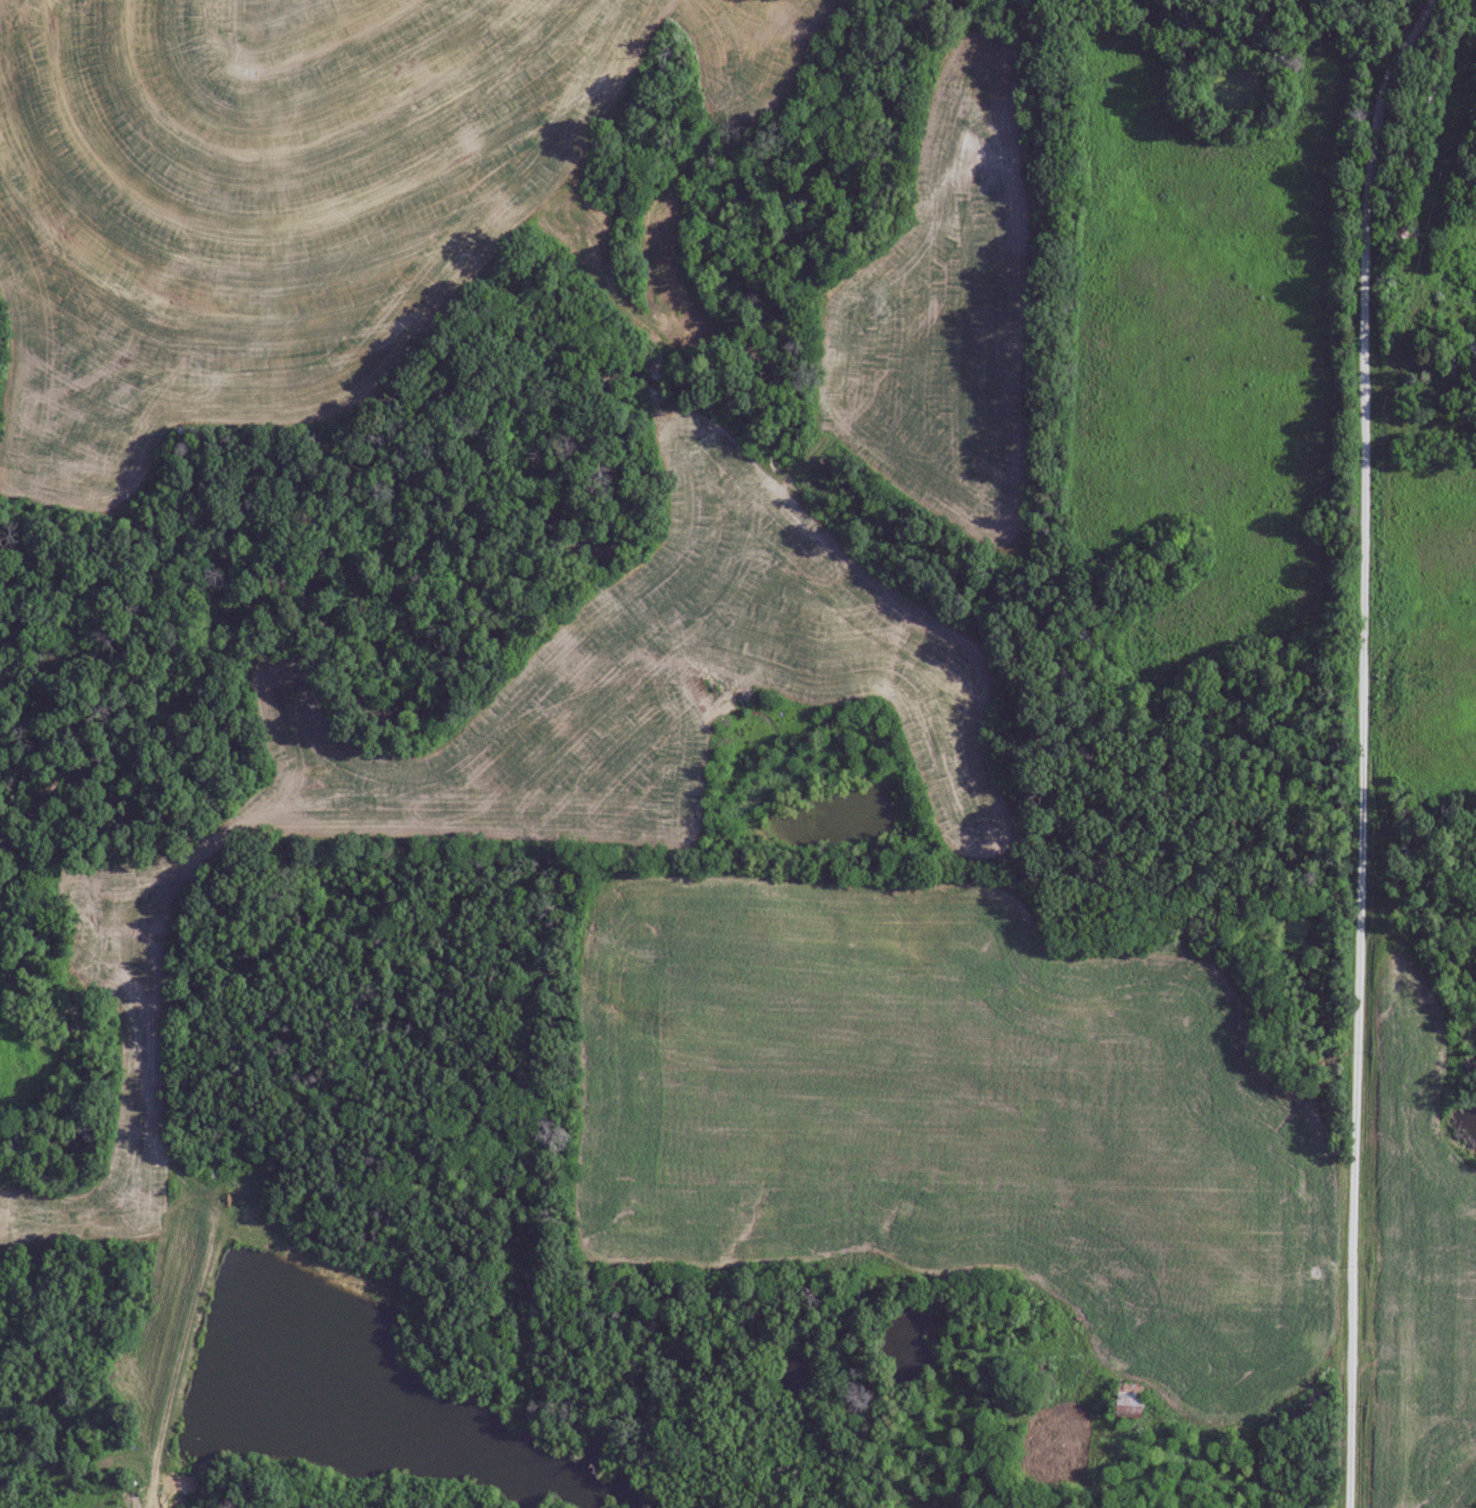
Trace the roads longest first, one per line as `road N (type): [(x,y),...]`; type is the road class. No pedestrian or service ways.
road 1 (residential): [(1348,1507),(1365,210),(1373,122),(1428,0)]

